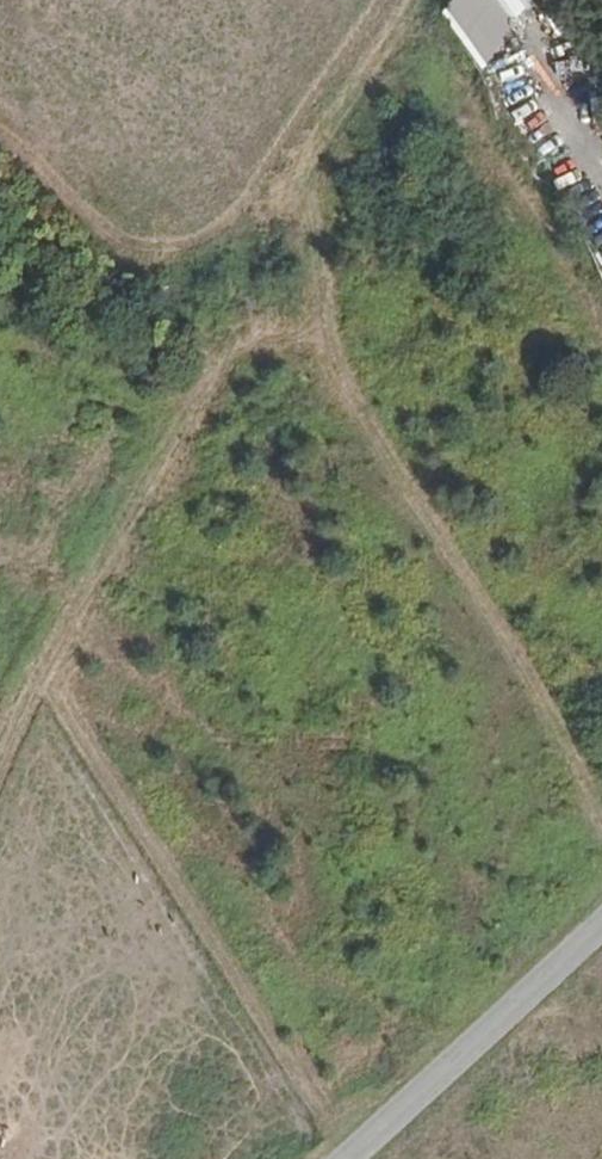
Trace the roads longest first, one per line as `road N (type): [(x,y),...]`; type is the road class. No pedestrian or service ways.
road 1 (track): [(0,749),(274,245),(438,0)]
road 2 (tertiary): [(601,930),(351,1158)]

